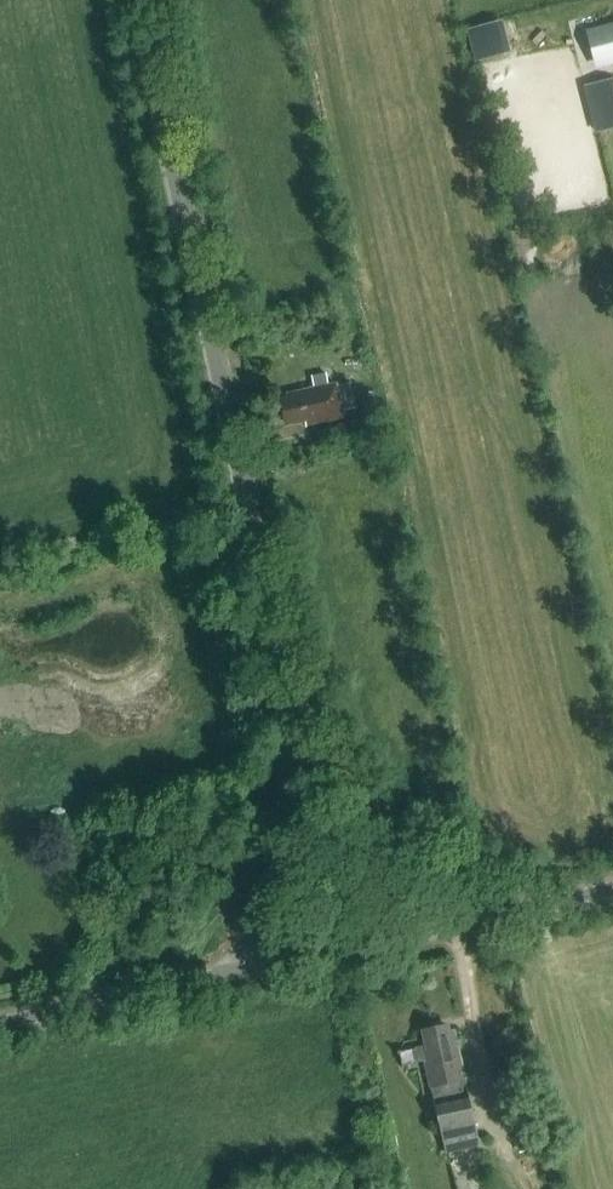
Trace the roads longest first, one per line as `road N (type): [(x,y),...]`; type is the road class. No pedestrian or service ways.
road 1 (unclassified): [(259,965),(245,886),(280,790),(288,695),(138,0)]
road 2 (tertiary): [(612,889),(259,965)]
road 3 (tertiary): [(0,1024),(259,965)]

